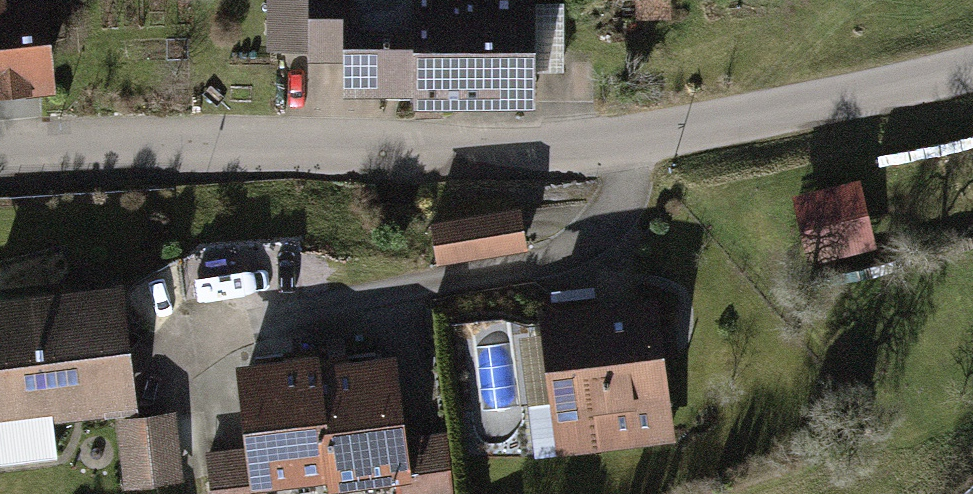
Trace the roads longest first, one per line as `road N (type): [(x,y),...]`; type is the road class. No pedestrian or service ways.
road 1 (tertiary): [(0,160),(591,145),(972,71)]

